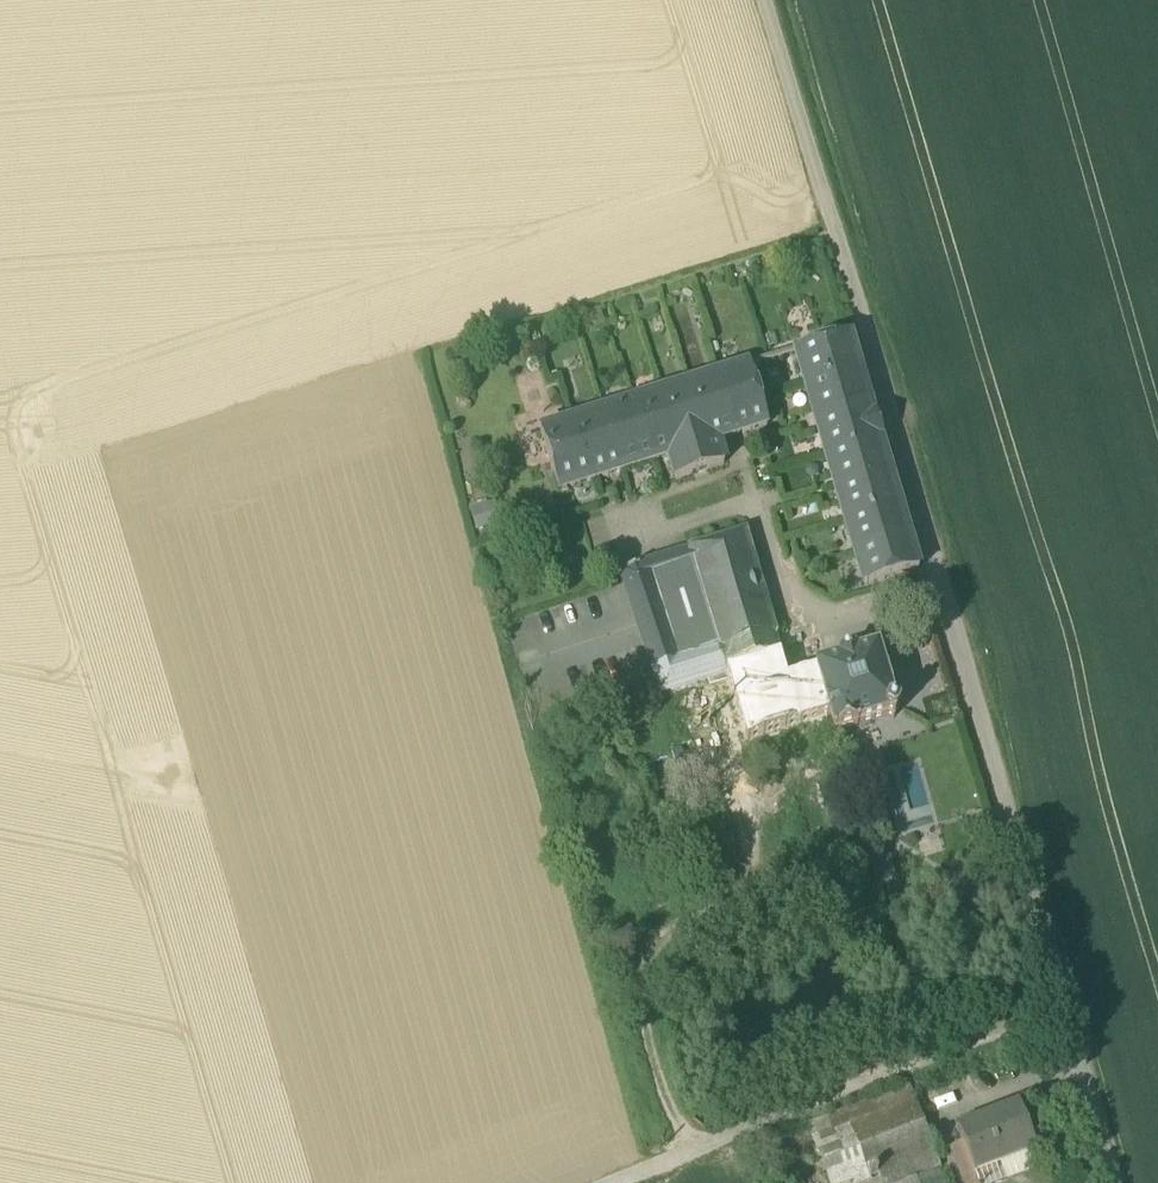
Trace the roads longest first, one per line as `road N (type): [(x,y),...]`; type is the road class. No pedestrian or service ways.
road 1 (unclassified): [(763,0),(1108,1182)]

